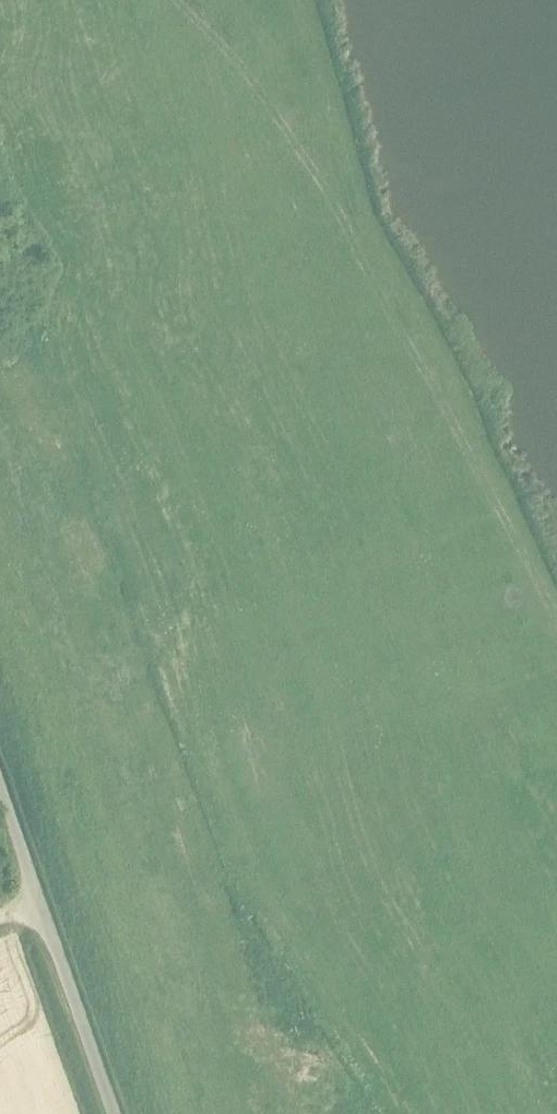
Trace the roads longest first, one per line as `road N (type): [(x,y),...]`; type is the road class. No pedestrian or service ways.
road 1 (unclassified): [(128,1113),(0,777)]

